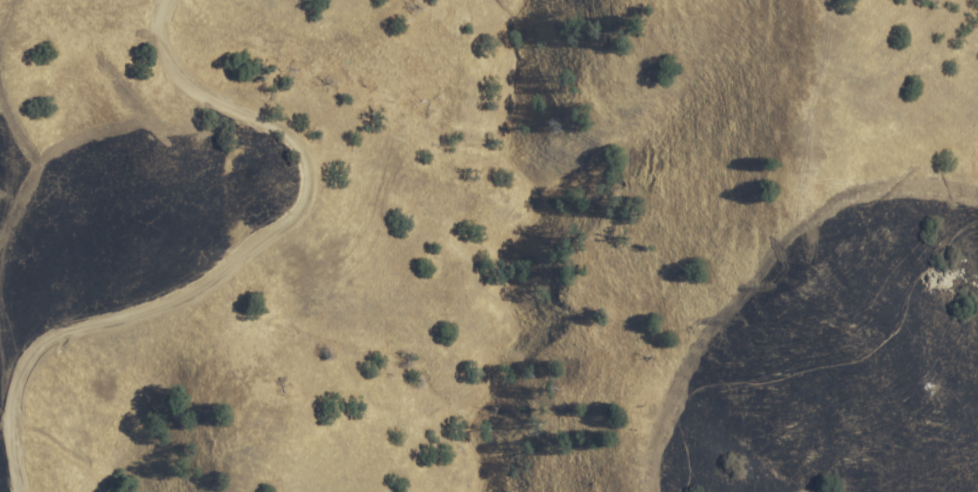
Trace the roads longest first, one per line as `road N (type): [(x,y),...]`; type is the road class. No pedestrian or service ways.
road 1 (track): [(140,0),(149,32),(284,146),(264,214),(222,250),(3,333),(3,447),(18,491)]

